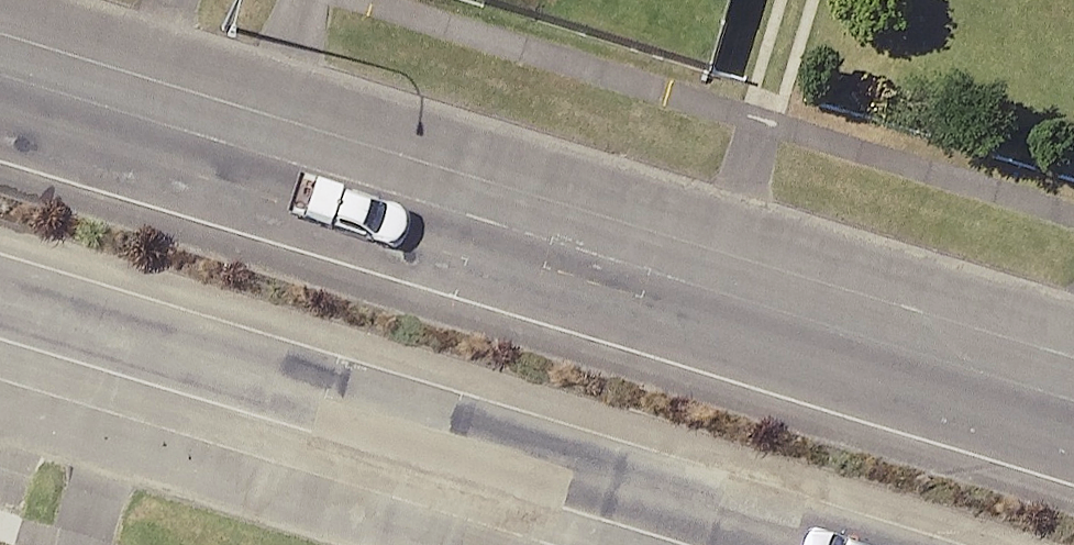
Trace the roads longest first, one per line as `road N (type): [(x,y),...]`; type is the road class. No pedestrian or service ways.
road 1 (secondary): [(0,114),(1073,439)]
road 2 (secondary): [(800,544),(0,301)]

